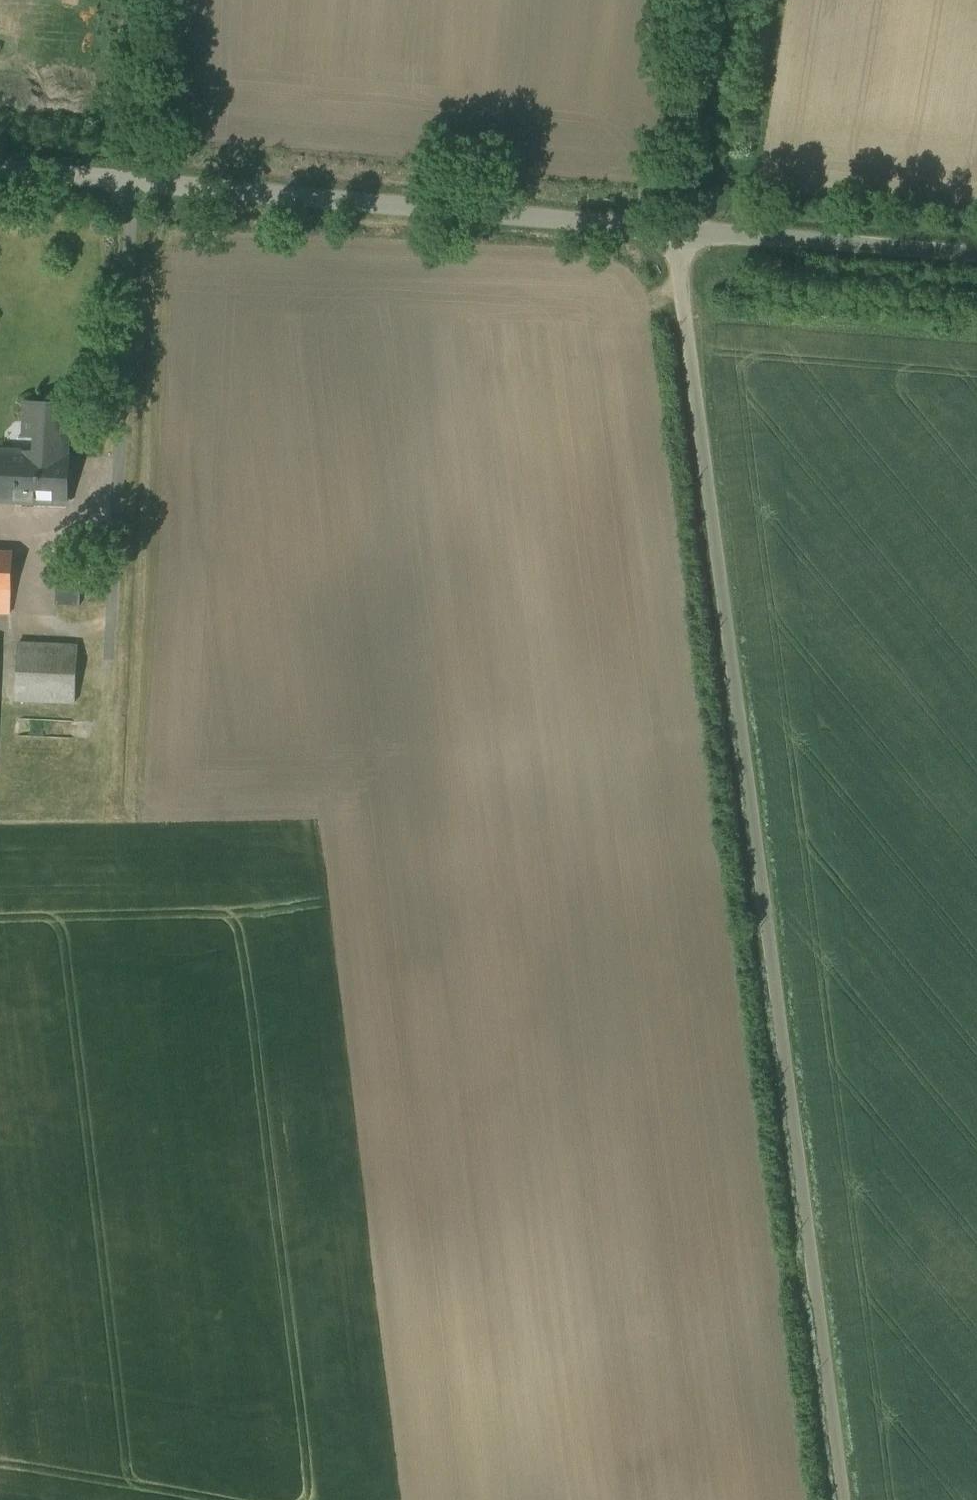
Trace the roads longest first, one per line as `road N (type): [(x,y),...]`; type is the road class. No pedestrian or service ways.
road 1 (unclassified): [(682,232),(678,277),(843,1499)]
road 2 (unclassified): [(0,164),(682,232)]
road 3 (unclassified): [(682,232),(976,256)]
road 4 (track): [(682,232),(713,0)]

